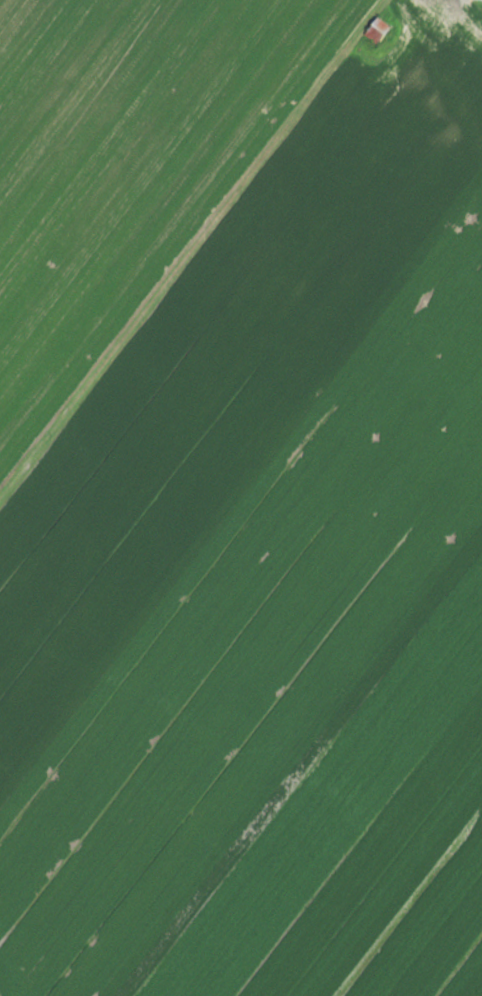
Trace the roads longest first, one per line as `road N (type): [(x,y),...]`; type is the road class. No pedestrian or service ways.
road 1 (track): [(381,0),(0,493)]

